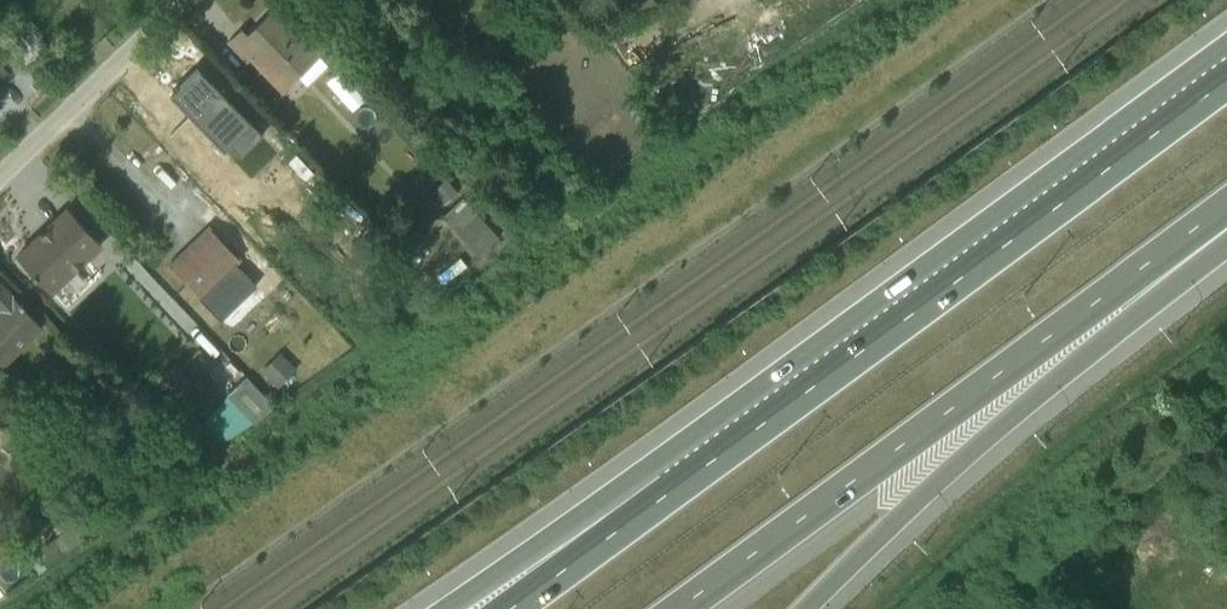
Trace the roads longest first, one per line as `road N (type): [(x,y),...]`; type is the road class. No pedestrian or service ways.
road 1 (motorway): [(1226,78),(687,477)]
road 2 (motorway): [(684,608),(1166,254)]
road 3 (motorway): [(812,608),(938,481),(1112,334),(1166,254)]
road 4 (motorway): [(687,477),(636,478),(448,608)]
road 5 (residential): [(169,0),(0,166)]
road 6 (motorway): [(687,477),(502,608)]

